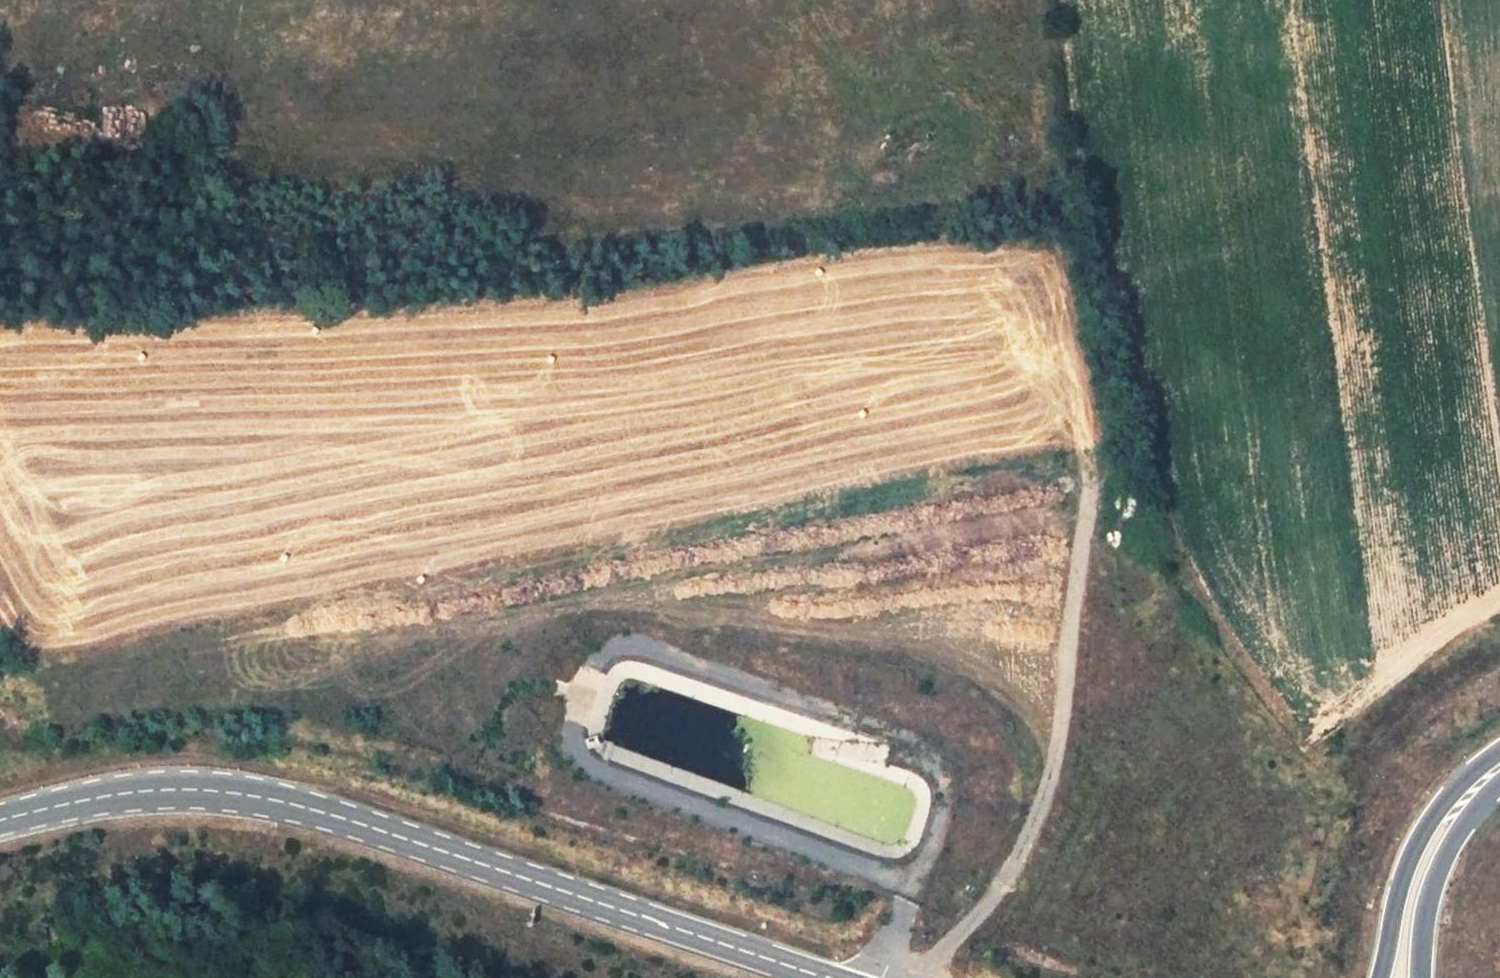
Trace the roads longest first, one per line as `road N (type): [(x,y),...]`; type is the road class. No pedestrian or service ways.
road 1 (tertiary): [(810,977),(337,817),(262,801),(144,797),(0,819)]
road 2 (tertiary): [(1499,756),(1464,781),(1434,819),(1406,875),(1379,977)]
road 3 (tertiary): [(1420,977),(1428,902),(1443,863),(1499,781)]

